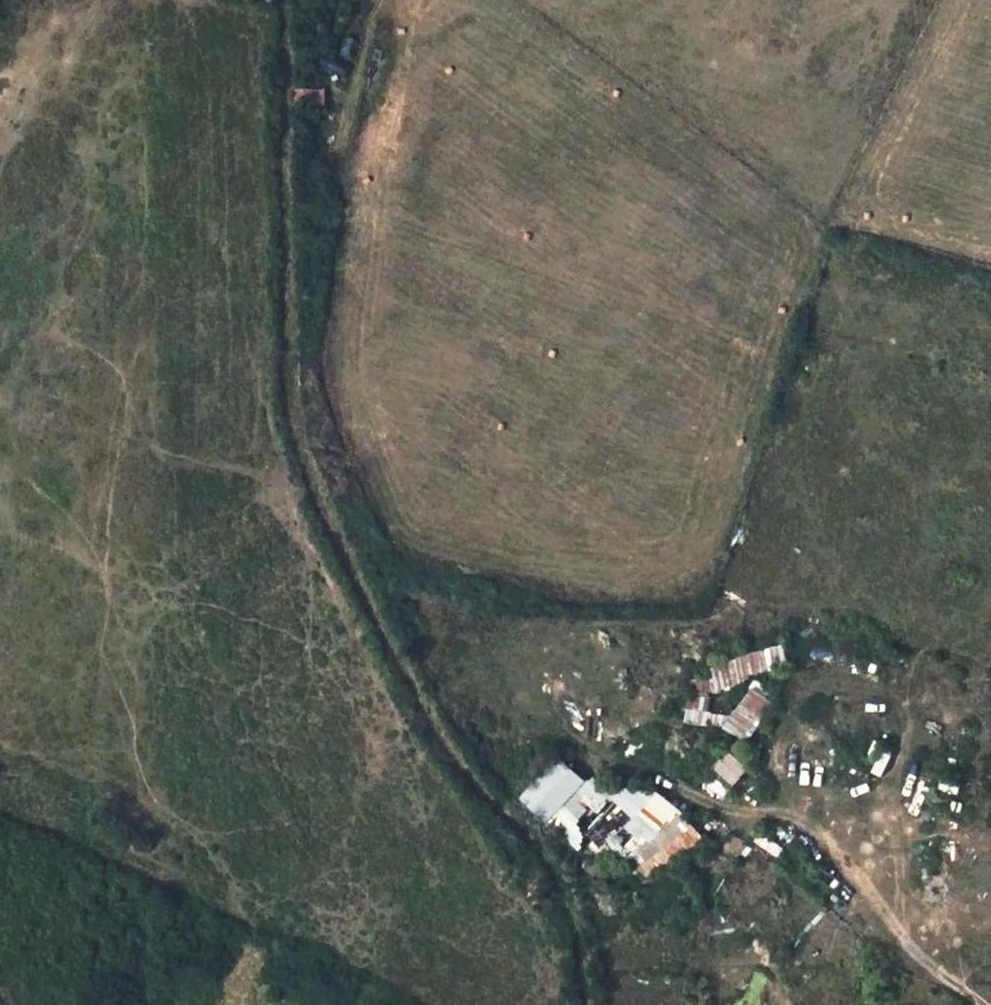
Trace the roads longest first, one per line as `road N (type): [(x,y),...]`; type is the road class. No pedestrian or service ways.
road 1 (track): [(287,0),(289,340),(304,459),(442,734),(558,875),(592,1004)]

